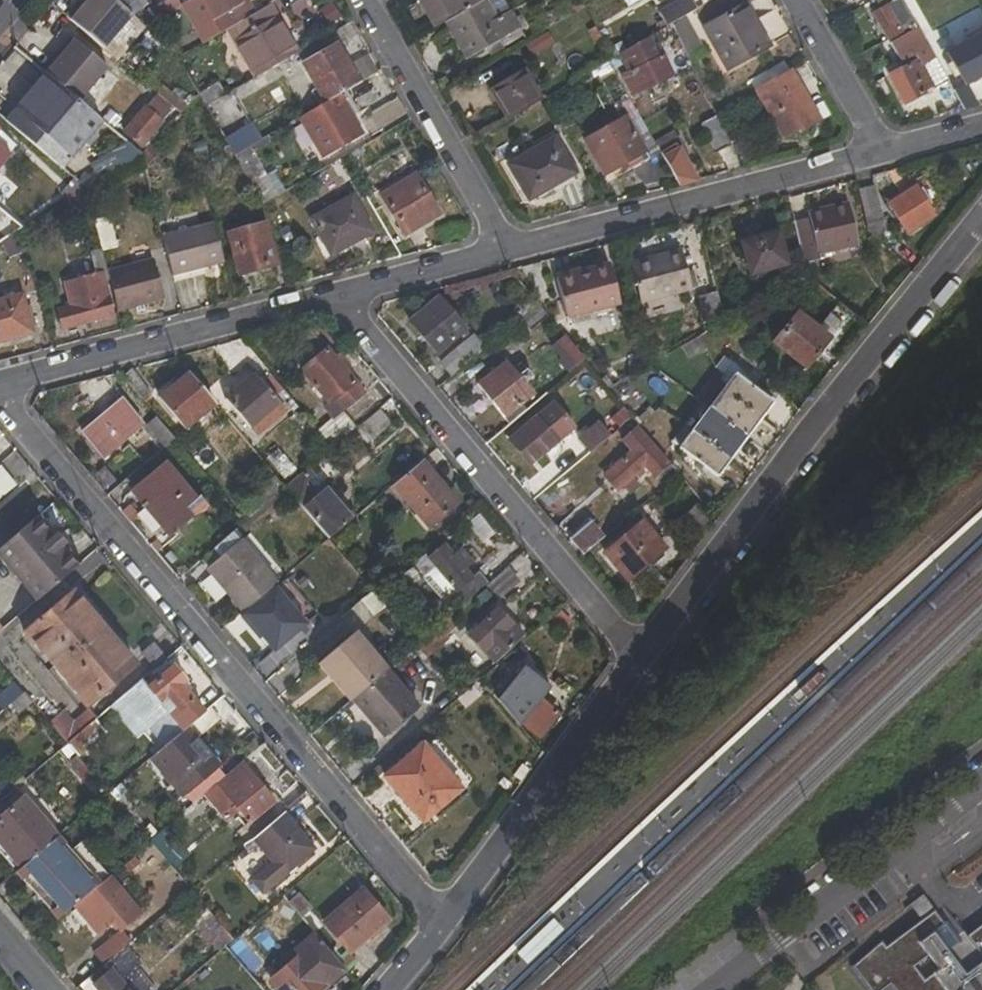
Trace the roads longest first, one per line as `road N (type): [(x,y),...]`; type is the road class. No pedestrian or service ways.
road 1 (residential): [(0,402),(438,920)]
road 2 (residential): [(640,660),(981,220)]
road 3 (residential): [(337,298),(640,660)]
road 4 (residential): [(881,152),(508,253)]
road 5 (residential): [(337,298),(0,386)]
road 6 (residential): [(981,791),(714,989)]
road 7 (residential): [(438,920),(640,660)]
road 8 (residential): [(363,0),(508,253)]
road 9 (residential): [(508,253),(337,298)]
road 10 (residential): [(792,0),(881,152)]

